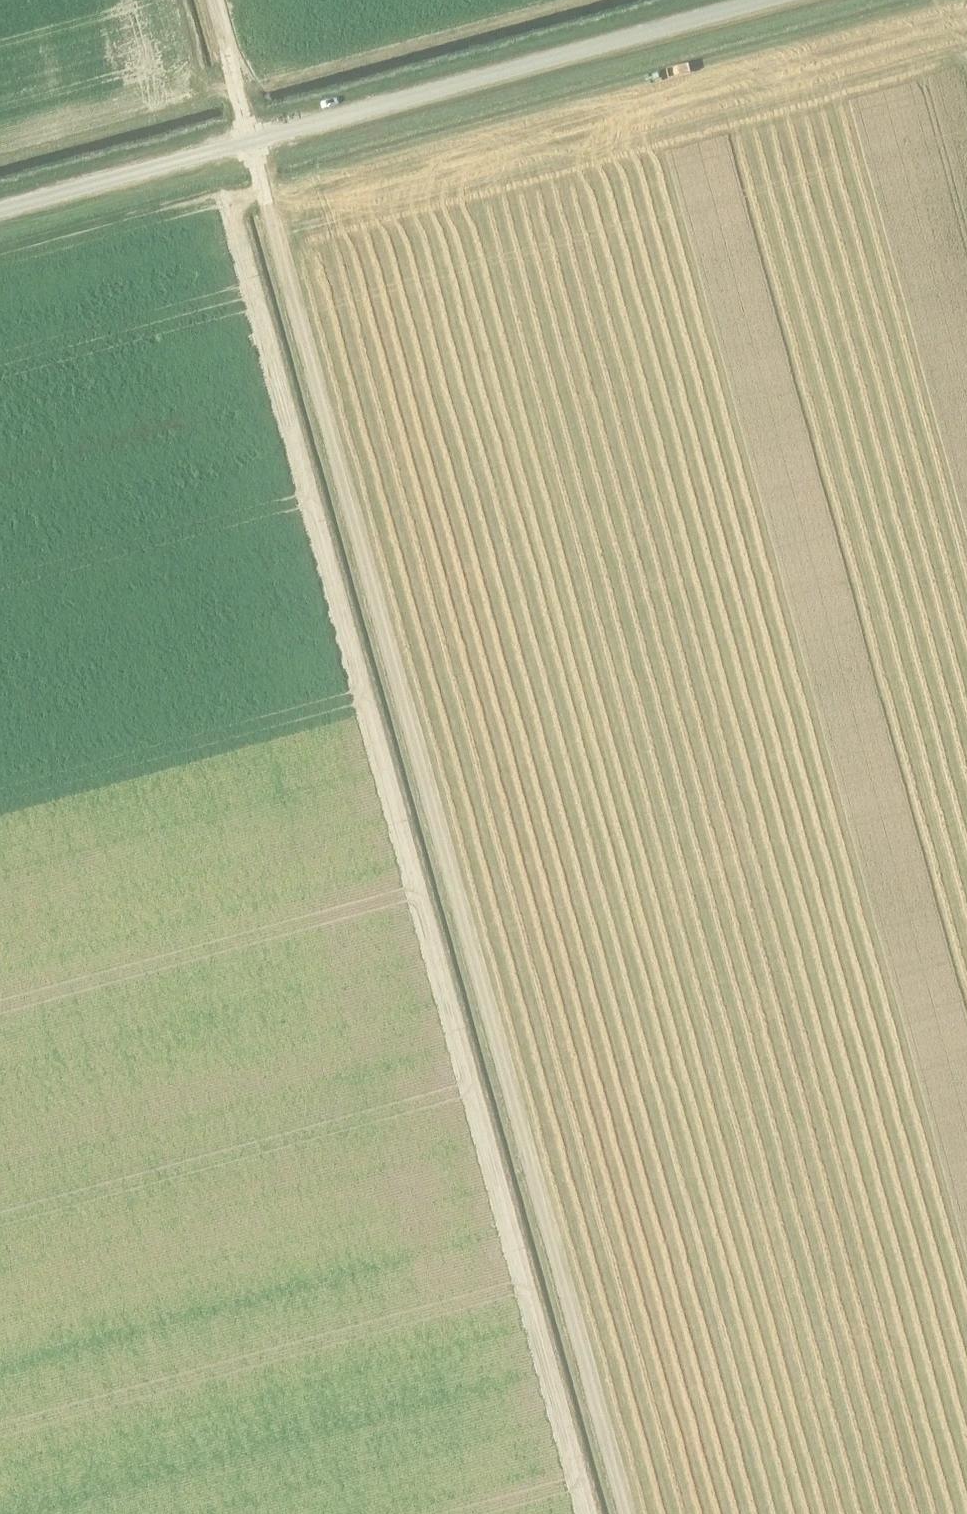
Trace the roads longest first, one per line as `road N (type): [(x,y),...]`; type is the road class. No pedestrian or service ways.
road 1 (unclassified): [(0,209),(763,0)]

